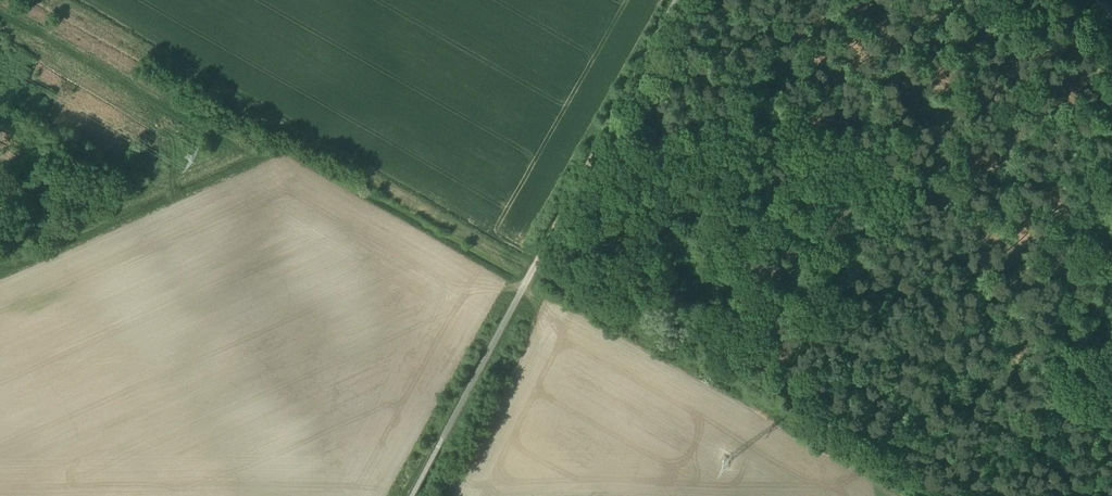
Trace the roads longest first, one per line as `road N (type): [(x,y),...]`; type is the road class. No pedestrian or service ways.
road 1 (track): [(535,265),(928,495)]
road 2 (unclassified): [(535,265),(667,0)]

